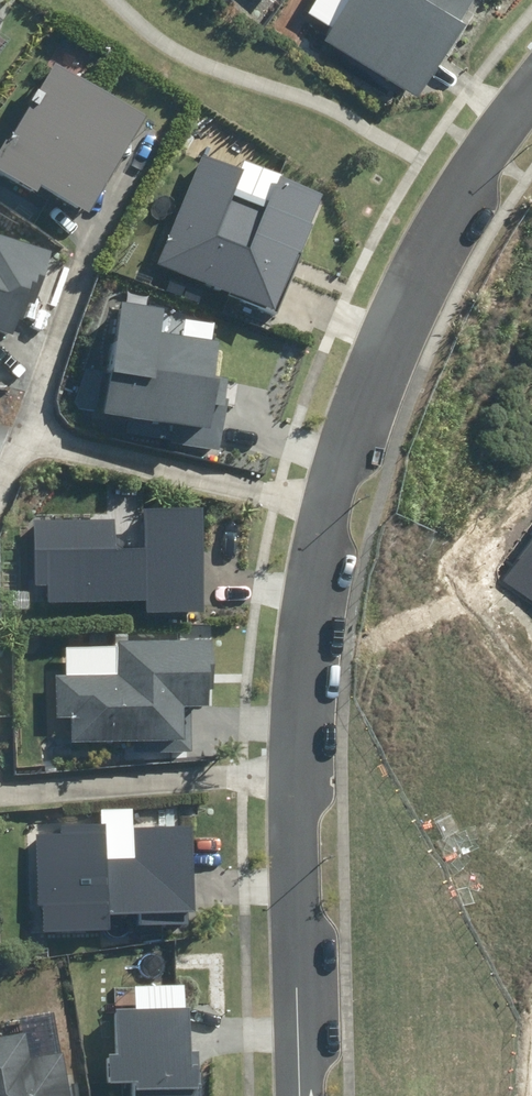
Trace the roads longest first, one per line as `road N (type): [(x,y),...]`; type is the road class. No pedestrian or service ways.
road 1 (residential): [(301,1095),(292,746),(308,594),(350,403),(462,180),(531,83)]

